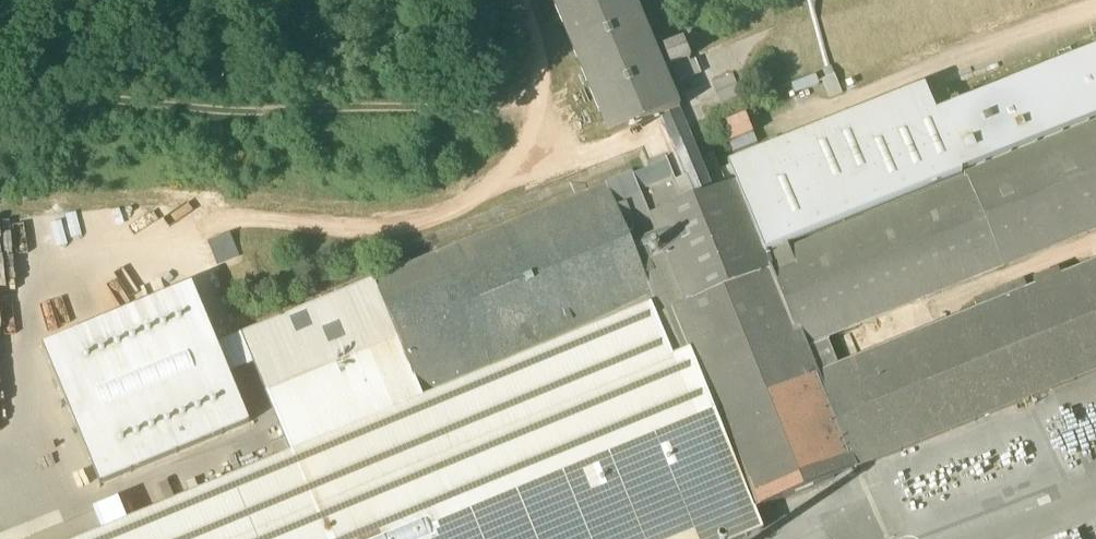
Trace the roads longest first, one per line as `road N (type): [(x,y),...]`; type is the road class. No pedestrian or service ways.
road 1 (track): [(0,114),(508,98),(533,83),(541,57),(516,0)]

